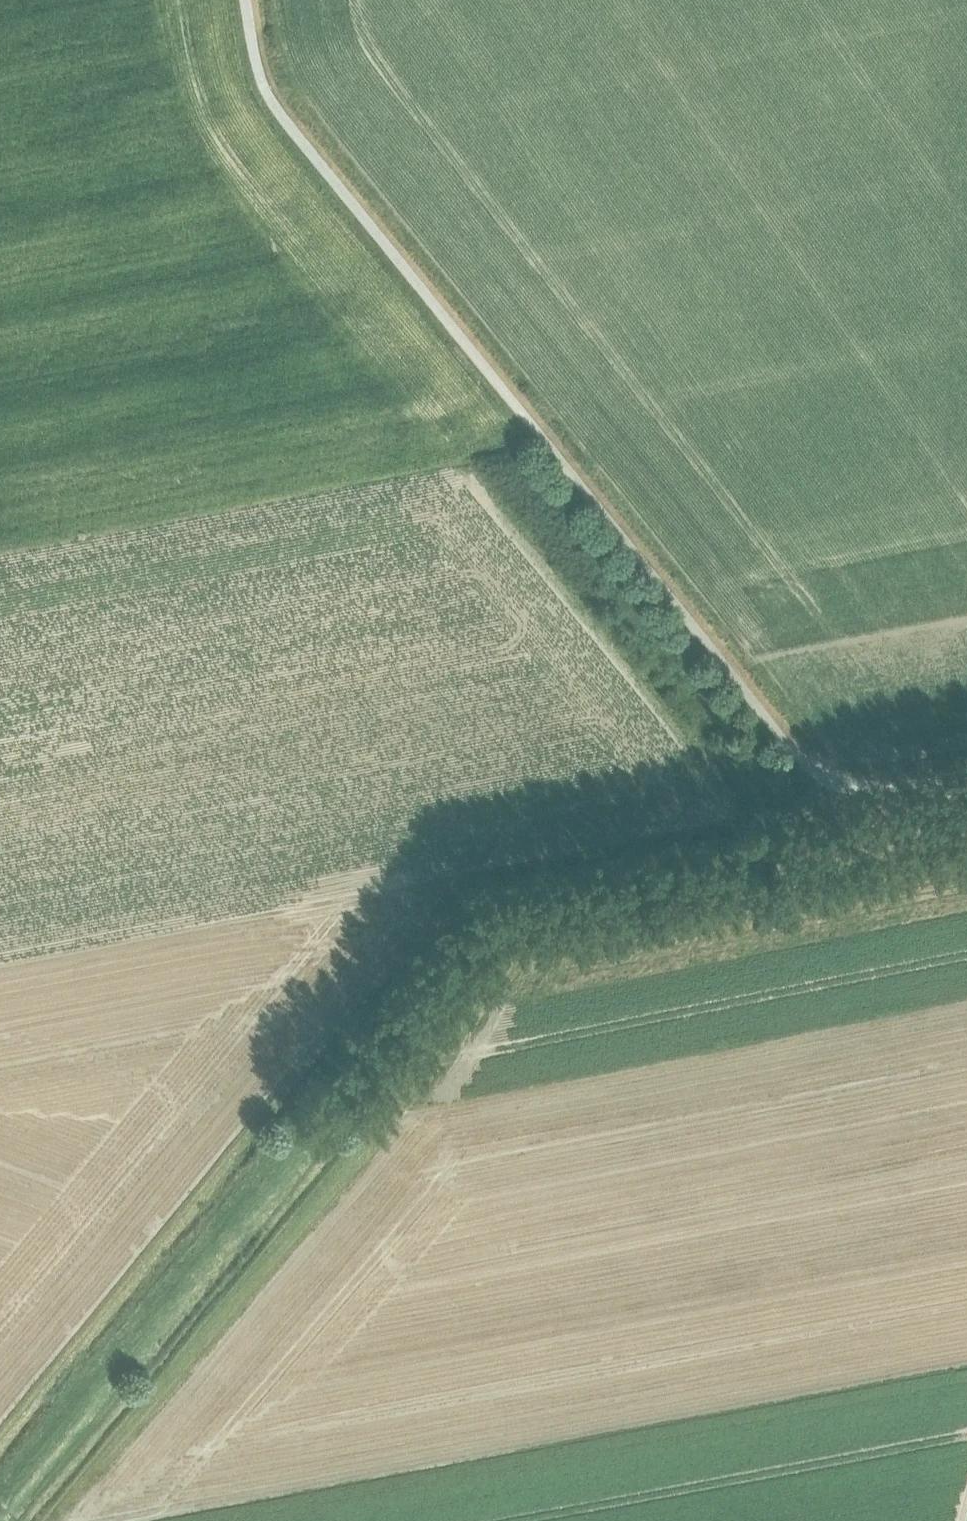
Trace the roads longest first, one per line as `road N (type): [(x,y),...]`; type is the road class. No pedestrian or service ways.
road 1 (unclassified): [(966,776),(870,791),(838,791),(814,777),(267,98),(244,0)]

